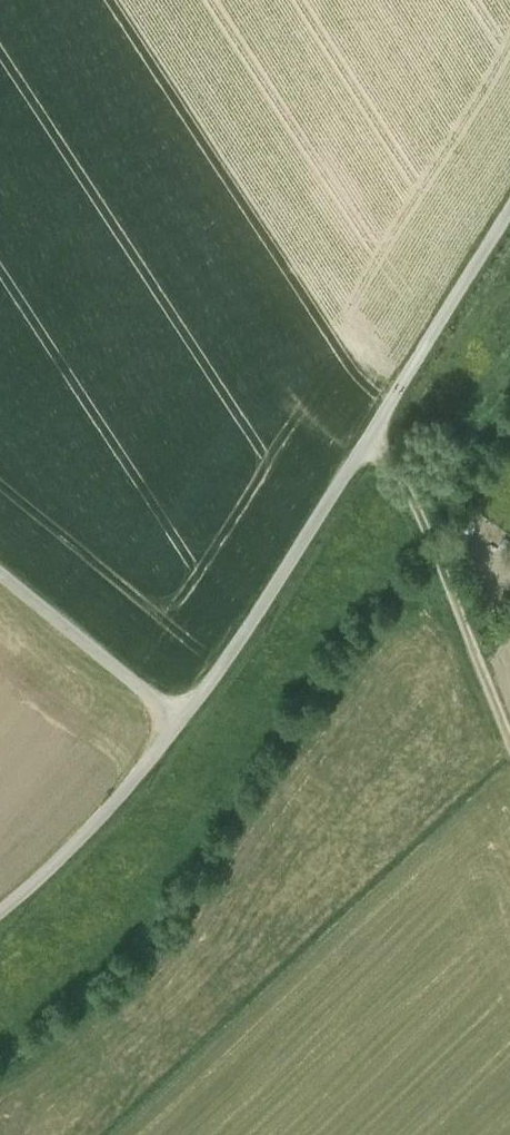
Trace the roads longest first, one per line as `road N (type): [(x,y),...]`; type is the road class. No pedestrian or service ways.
road 1 (unclassified): [(509,200),(183,727),(80,845),(0,907)]
road 2 (track): [(509,739),(382,413)]
road 3 (track): [(0,577),(183,727)]

